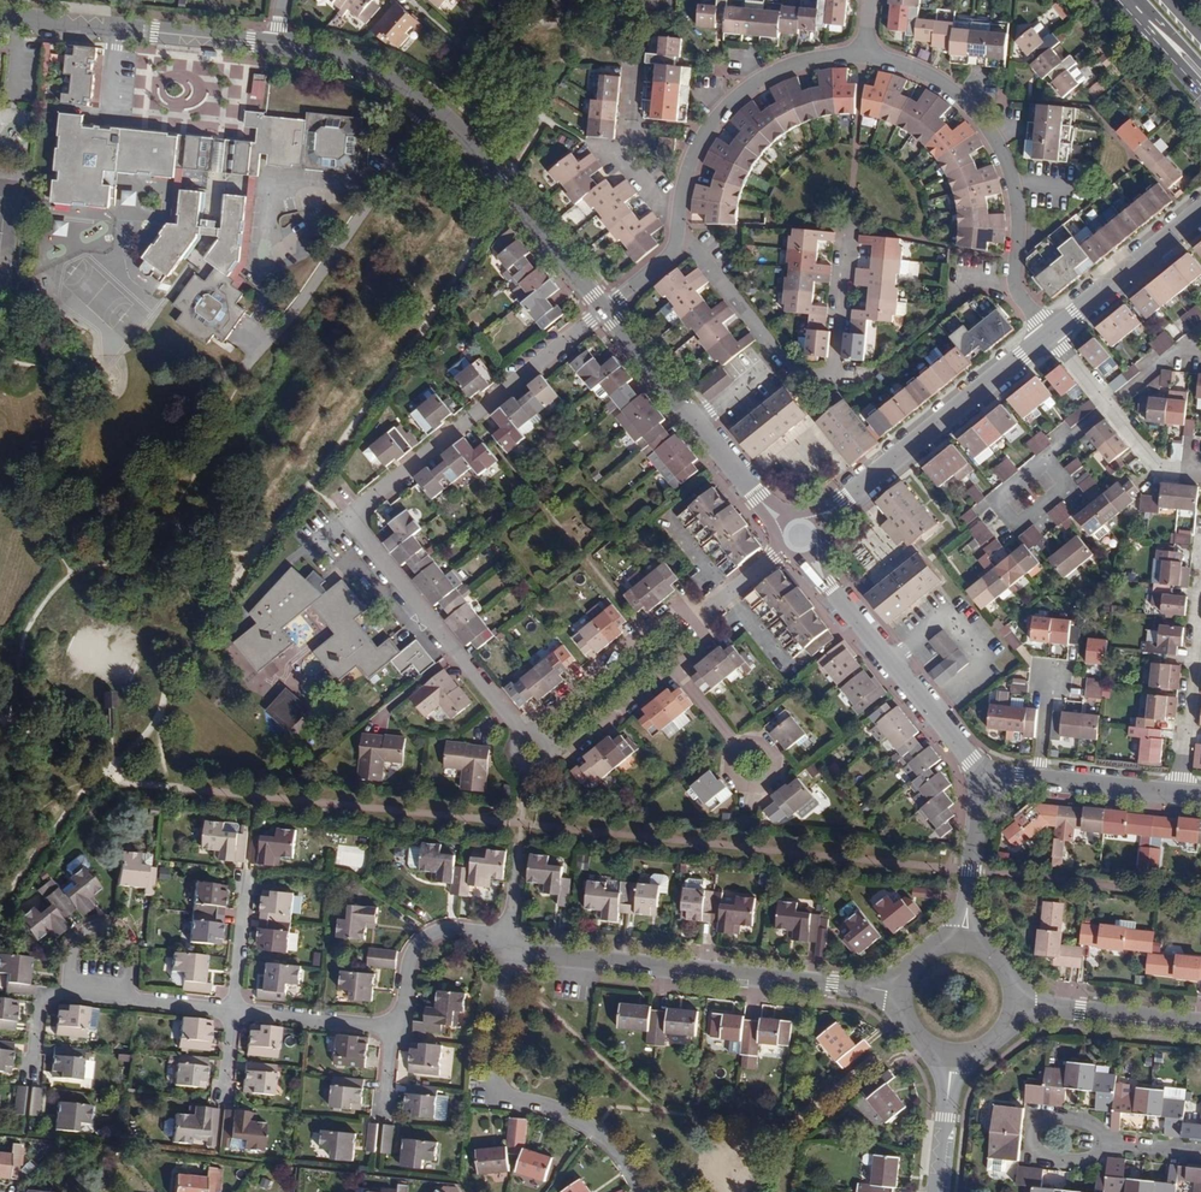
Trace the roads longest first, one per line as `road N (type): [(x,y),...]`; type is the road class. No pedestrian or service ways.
road 1 (residential): [(657,650),(533,749),(351,517),(605,309)]
road 2 (residential): [(900,993),(443,932),(405,963),(399,1012),(389,1029)]
road 3 (tertiary): [(605,309),(433,112),(352,61),(279,45)]
road 4 (residential): [(863,56),(935,80),(993,128),(1016,182),(1014,284),(1051,331)]
road 5 (residential): [(849,229),(833,379),(778,360),(685,244)]
road 6 (tertiary): [(1051,331),(800,537)]
road 7 (tertiary): [(800,537),(742,480),(605,309)]
road 8 (tertiary): [(980,772),(846,608),(800,537)]
road 9 (tertiary): [(279,45),(0,16)]
road 10 (residential): [(677,217),(703,136),(736,91),(796,61),(863,56)]
road 11 (residential): [(677,217),(622,161),(642,0)]
road 12 (residential): [(1179,793),(1200,581)]
road 13 (tertiary): [(1200,211),(1051,331)]
road 14 (residential): [(1200,1024),(1014,1013)]
road 15 (residential): [(500,1097),(550,1107),(597,1132),(641,1191)]
road 16 (residential): [(65,991),(69,947),(86,925),(114,927),(128,951),(124,998)]
road 17 (tertiary): [(966,943),(980,772)]
road 18 (residential): [(389,1029),(230,1010)]
road 19 (residential): [(747,764),(657,650)]
road 20 (residential): [(1039,778),(1179,793)]
road 21 (residential): [(1045,458),(1067,486),(1015,527),(993,499)]
road 22 (residential): [(1200,1153),(1064,1139)]
road 23 (tertiary): [(955,1057),(938,1191)]
road 24 (residential): [(243,878),(230,1010)]
road 25 (secondary): [(1116,0),(1200,94)]
road 26 (residential): [(1200,476),(1162,472),(1111,406)]

